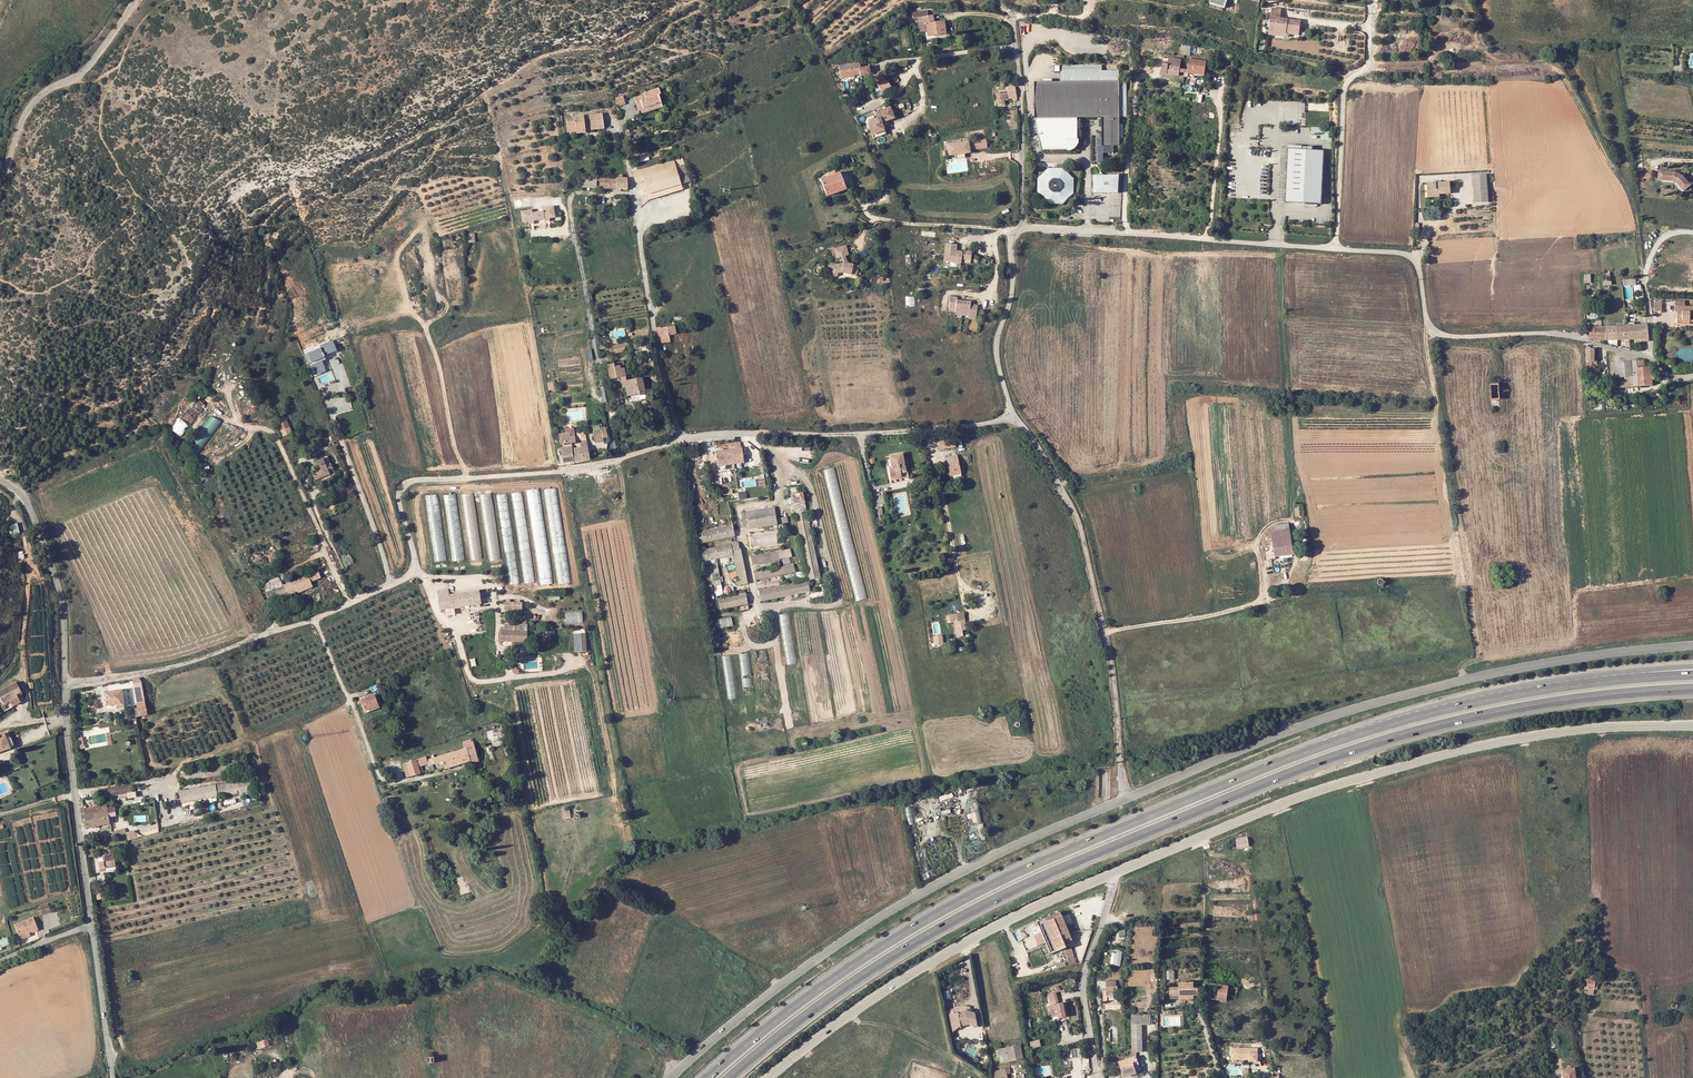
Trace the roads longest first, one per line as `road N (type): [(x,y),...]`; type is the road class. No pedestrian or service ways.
road 1 (trunk): [(727,1077),(917,941),(1169,823),(1421,729),(1652,690)]
road 2 (trunk): [(1440,708),(1312,750),(976,893),(822,987),(709,1077)]
road 3 (unclassified): [(65,680),(174,664),(400,581),(414,560),(400,500),(412,481),(568,469),(682,439)]
road 4 (unclassified): [(1024,230),(1404,255),(1419,272),(1425,316),(1445,337),(1571,336),(1642,355),(1669,377),(1692,376)]
road 5 (tertiary): [(1692,727),(1578,730),(1464,750),(1324,790),(1119,871)]
road 6 (tertiary): [(1692,644),(1565,659),(1408,693),(1313,721),(1126,799)]
road 7 (tertiary): [(1126,799),(896,905),(757,1004),(673,1077)]
road 8 (track): [(289,1075),(318,1030),(407,1022),(490,978),(615,1029),(680,1071)]
road 9 (track): [(1644,282),(1629,192),(1557,70),(1367,64)]
road 10 (unclassified): [(1009,414),(1032,436),(1082,535),(1107,632),(1126,799)]
road 11 (tertiary): [(1119,871),(940,956),(769,1077)]
road 12 (track): [(741,507),(756,604),(839,605),(808,484),(773,460)]
road 13 (unclassified): [(682,439),(926,432),(1009,414)]
road 14 (residential): [(1024,230),(1015,18),(1080,18),(1087,0)]
road 15 (track): [(466,478),(437,362),(397,263),(425,223)]
road 16 (trunk): [(1692,666),(1589,676),(1440,708)]
road 17 (trunk): [(1692,674),(1440,708)]
road 18 (unclassified): [(93,926),(65,680)]
road 19 (track): [(222,417),(278,440),(349,603)]
road 20 (track): [(411,570),(455,633),(473,680),(554,673),(580,660)]
road 21 (unclassified): [(137,0),(78,77),(27,109),(0,183)]
road 22 (unclassified): [(636,215),(682,439)]
road 23 (unclassified): [(65,680),(61,597),(42,535),(31,509),(0,481)]
road 24 (track): [(1296,563),(1269,603),(1107,632)]
road 25 (unclassified): [(1096,1077),(1083,982),(1119,871)]
road 26 (unclassified): [(1009,414),(997,351),(1013,294),(1011,243),(1024,230)]
road 27 (track): [(1455,1077),(1534,1031),(1573,971),(1587,966),(1594,976)]
road 28 (track): [(965,608),(926,432)]
road 29 (unclassified): [(112,1077),(93,926)]
road 30 (track): [(420,574),(487,585),(499,647)]

